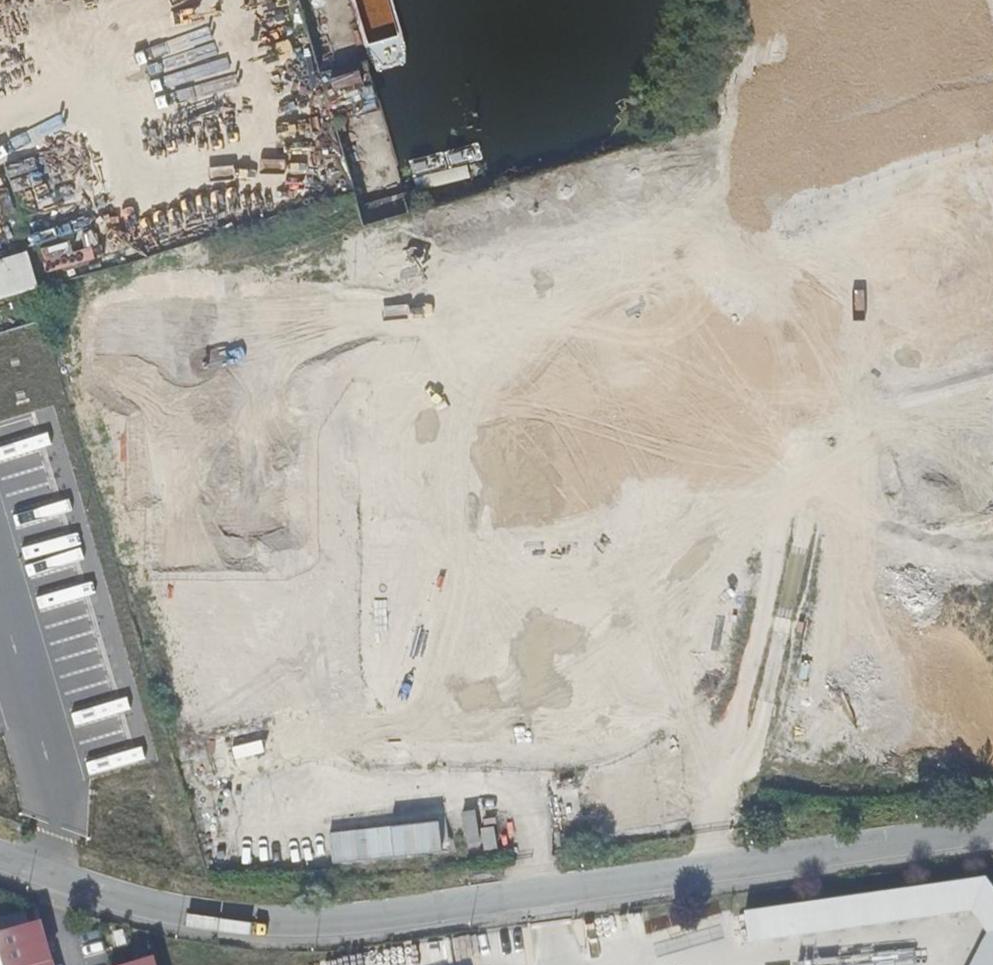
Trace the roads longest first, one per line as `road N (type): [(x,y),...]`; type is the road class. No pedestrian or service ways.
road 1 (residential): [(0,858),(182,910),(308,919),(992,833)]

